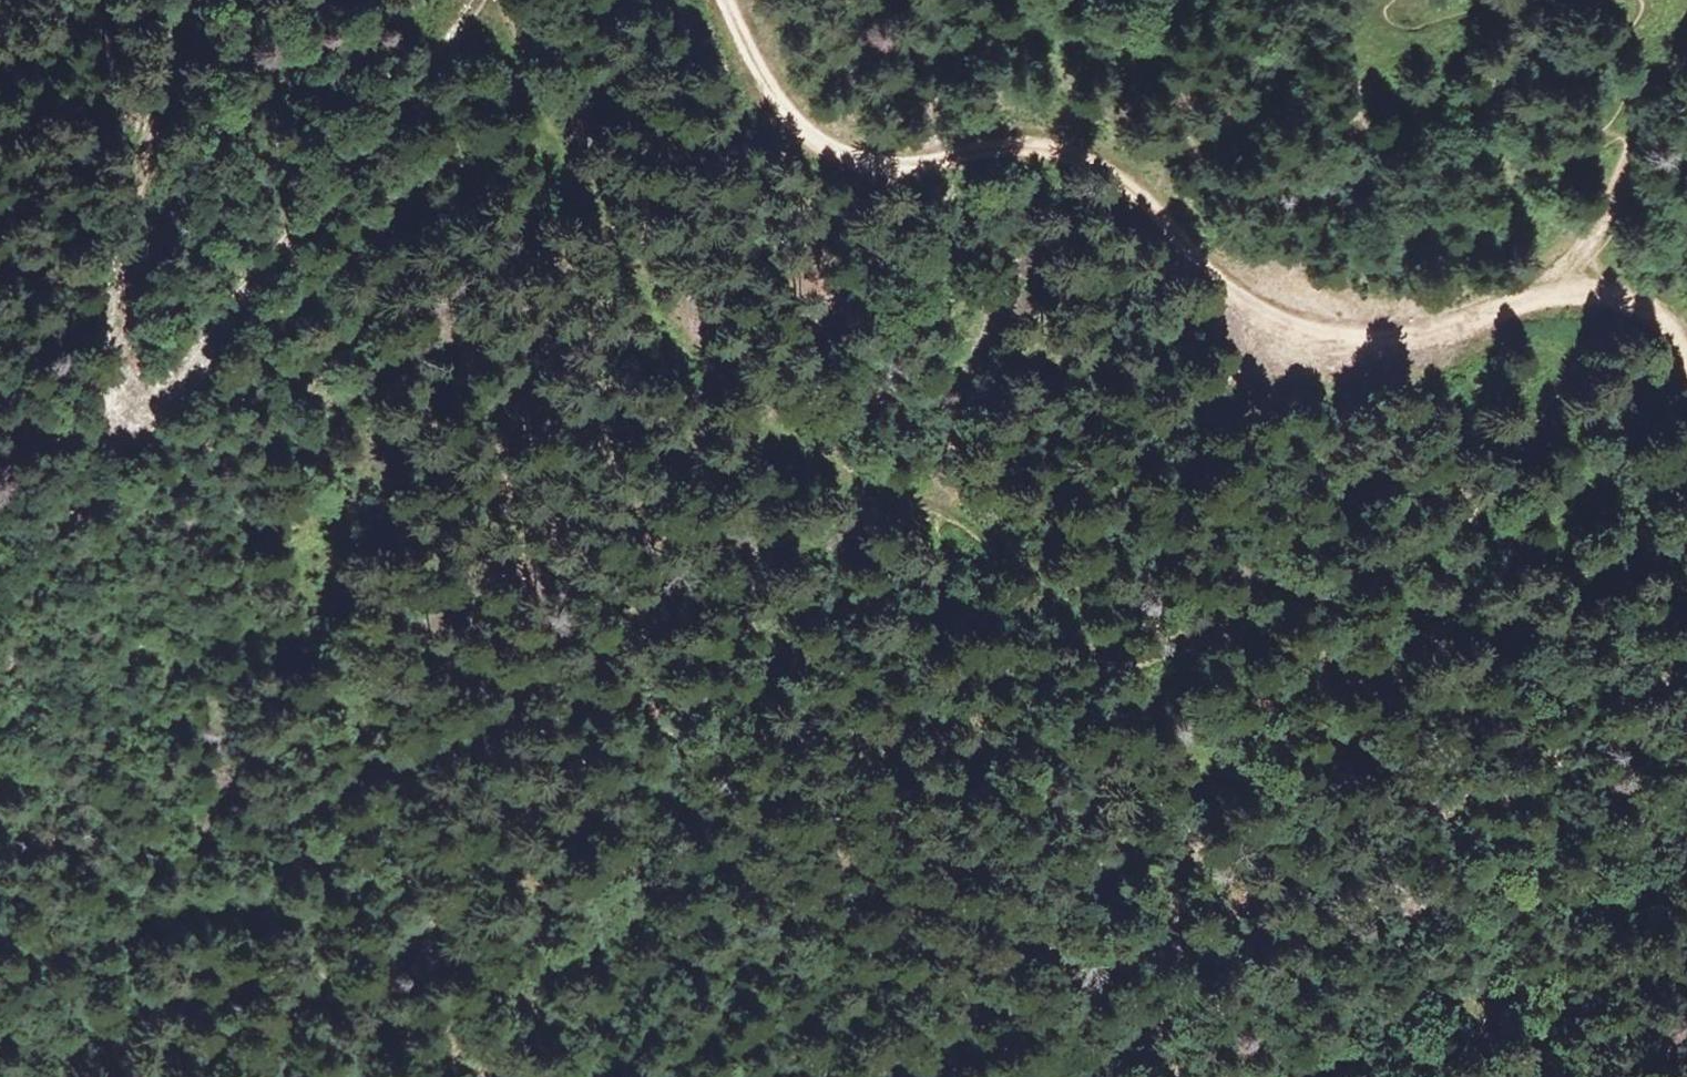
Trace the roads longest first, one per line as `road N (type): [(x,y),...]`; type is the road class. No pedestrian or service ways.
road 1 (track): [(726,0),(770,96),(821,149),(887,161),(928,141),(986,137),(1051,150),(1131,192),(1245,308),(1293,331),(1398,340),(1572,289)]
road 2 (track): [(1572,289),(1662,308),(1686,350)]

